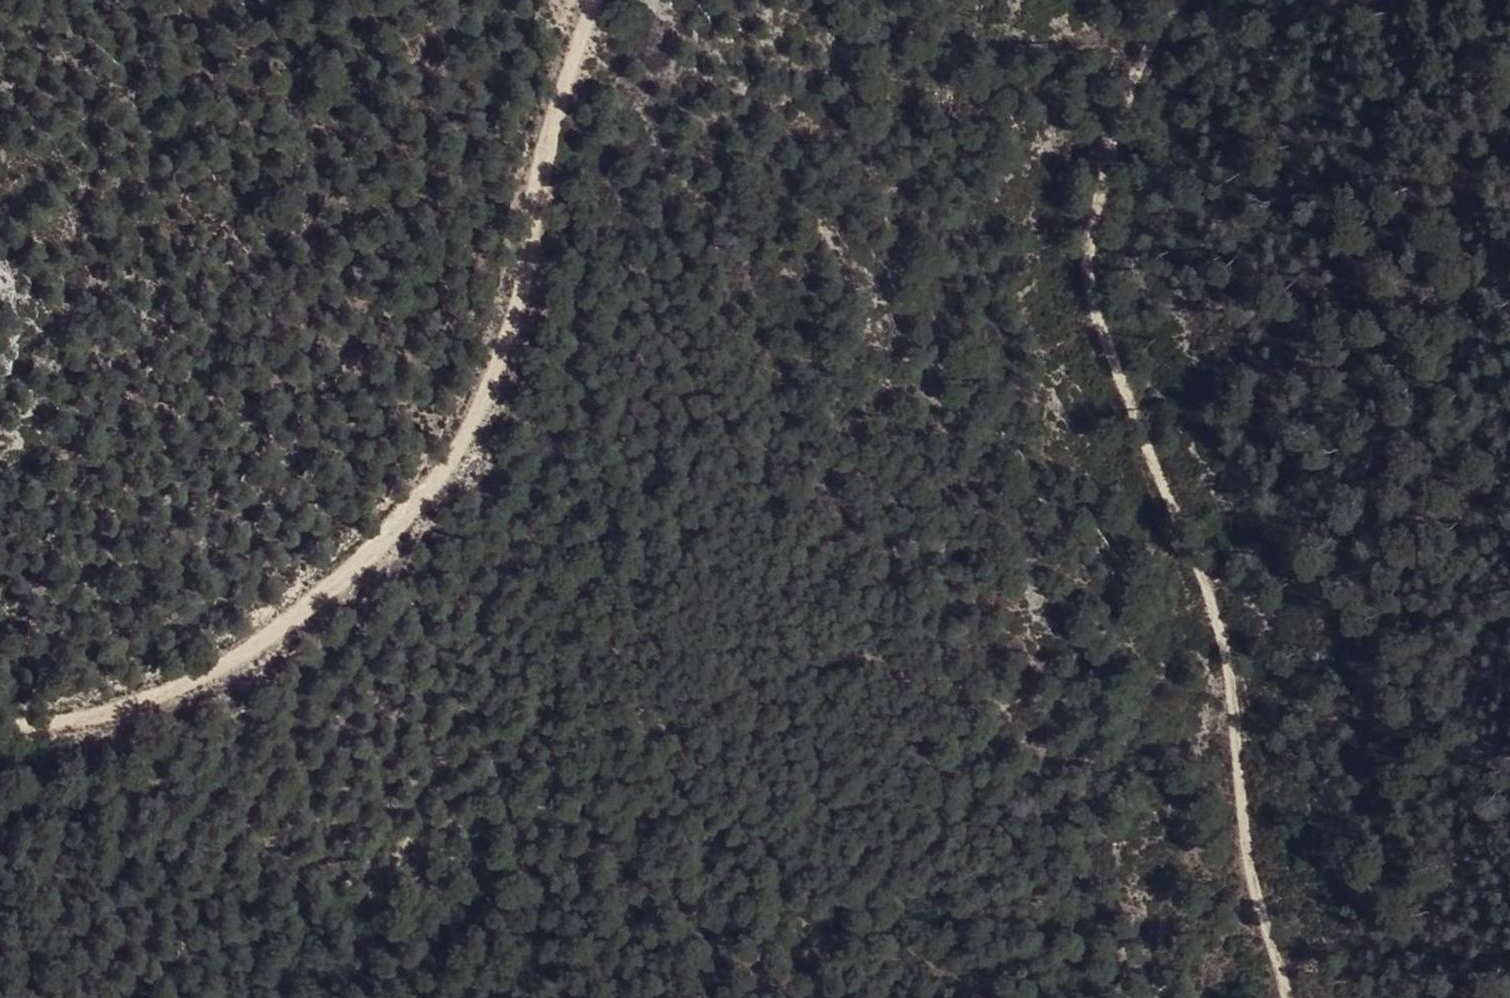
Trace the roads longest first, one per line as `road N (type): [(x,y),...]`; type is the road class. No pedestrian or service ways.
road 1 (track): [(1321,997),(1195,583),(1193,514),(1170,390),(1076,217),(1068,148),(1098,103),(1184,31),(1204,0)]
road 2 (track): [(542,0),(512,105),(492,269),(467,374),(402,498),(332,582),(286,615),(205,659),(0,736)]

